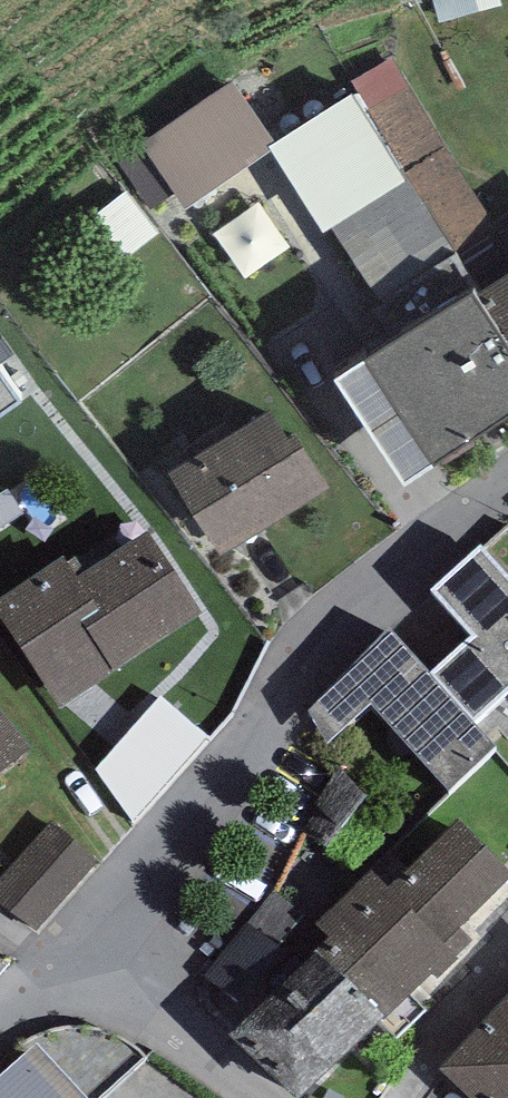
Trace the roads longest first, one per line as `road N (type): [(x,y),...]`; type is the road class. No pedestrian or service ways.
road 1 (residential): [(507,488),(369,596),(117,901),(94,945)]
road 2 (residential): [(94,945),(263,1097)]

